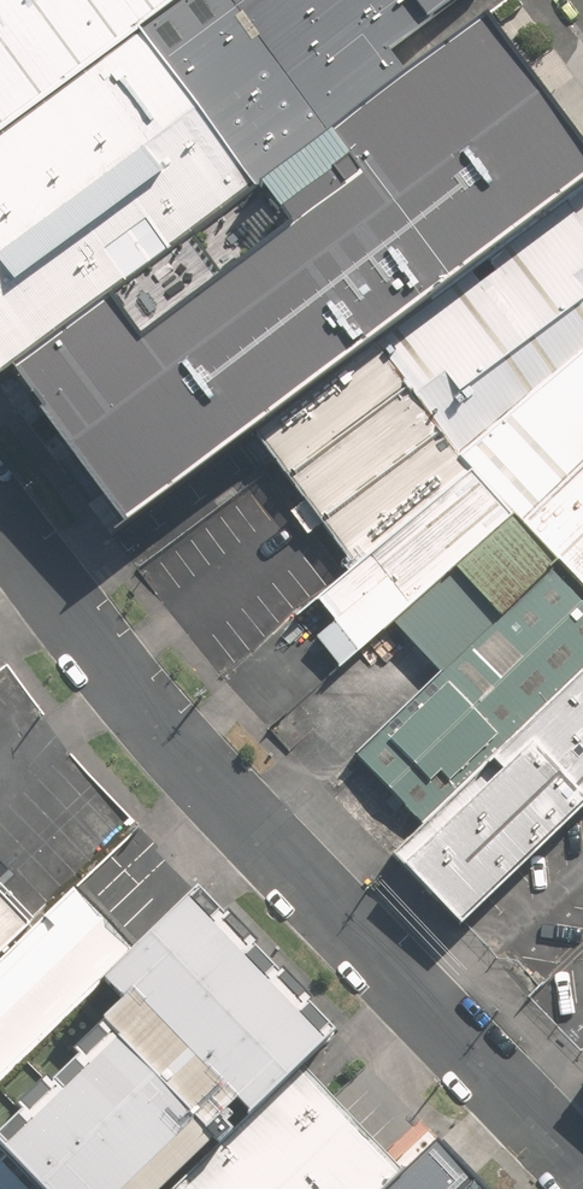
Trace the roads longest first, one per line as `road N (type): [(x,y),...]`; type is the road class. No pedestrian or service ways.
road 1 (residential): [(582,1171),(145,717),(0,525)]

